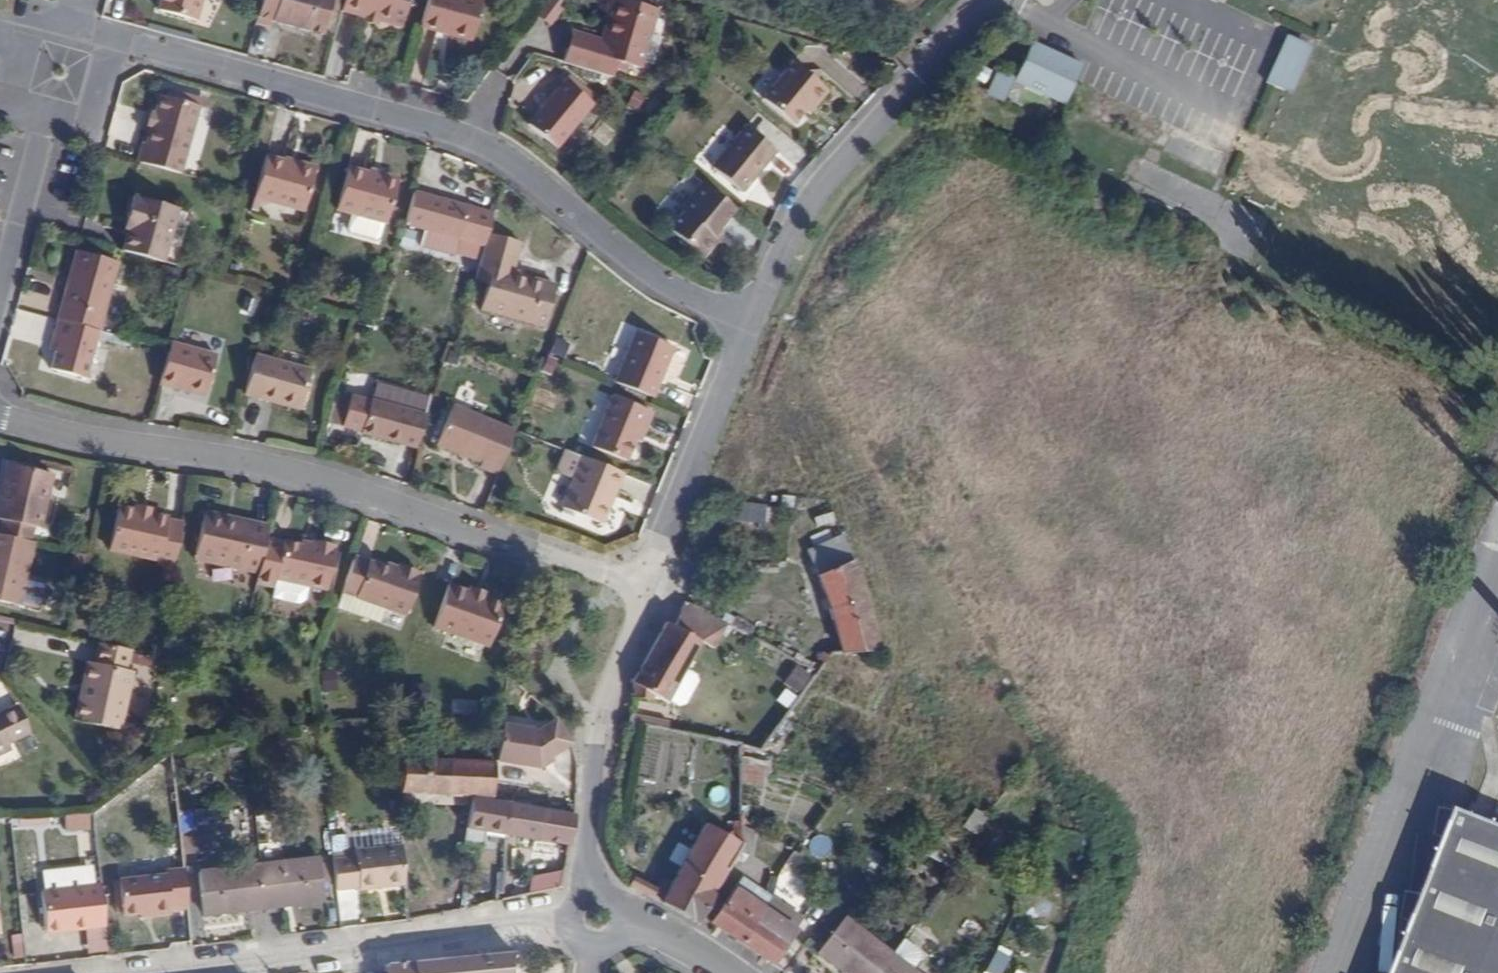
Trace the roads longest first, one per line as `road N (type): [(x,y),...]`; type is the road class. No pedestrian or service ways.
road 1 (residential): [(114,37),(475,141),(658,278),(744,324)]
road 2 (residential): [(646,591),(324,483),(0,413)]
road 3 (residential): [(1301,870),(1036,782),(966,533),(991,468)]
road 4 (residential): [(572,918),(135,972)]
road 5 (residential): [(744,324),(826,185),(916,78),(1000,0)]
road 6 (residential): [(1301,870),(1338,785),(1366,675),(1357,635),(1305,587),(1260,561)]
road 7 (residential): [(585,896),(600,723),(646,591)]
road 8 (residential): [(991,468),(744,324)]
road 9 (residential): [(1260,561),(1177,529),(1075,505),(991,468)]
road 10 (residential): [(646,591),(744,324)]
road 11 (residential): [(1116,224),(991,468)]
road 12 (residential): [(1370,342),(1260,561)]
road 13 (residential): [(0,304),(51,115)]
road 14 (residential): [(51,115),(87,125),(114,37)]
road 15 (residential): [(35,20),(12,104),(51,115)]

